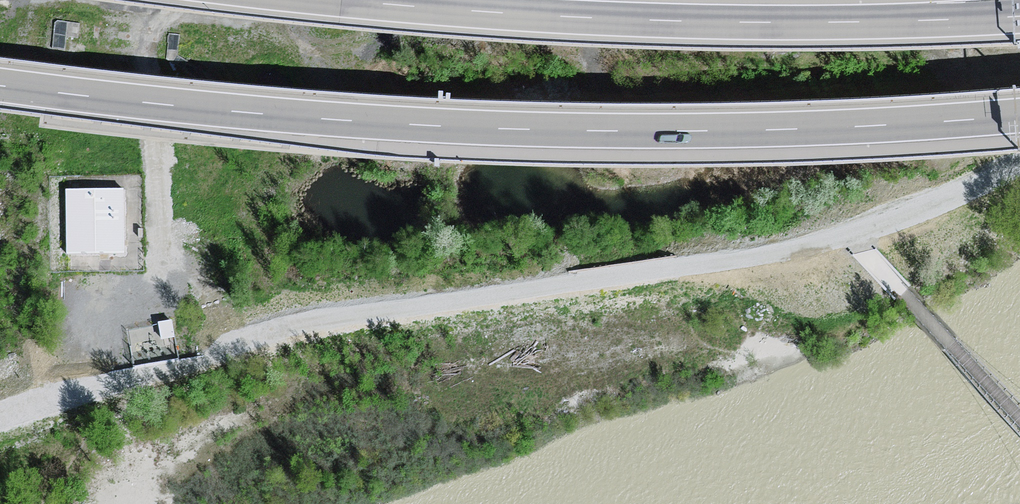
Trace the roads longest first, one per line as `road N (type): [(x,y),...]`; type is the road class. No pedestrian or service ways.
road 1 (motorway): [(0,85),(233,112),(538,129),(784,129),(1019,115)]
road 2 (motorway): [(1019,16),(630,19),(345,0)]

